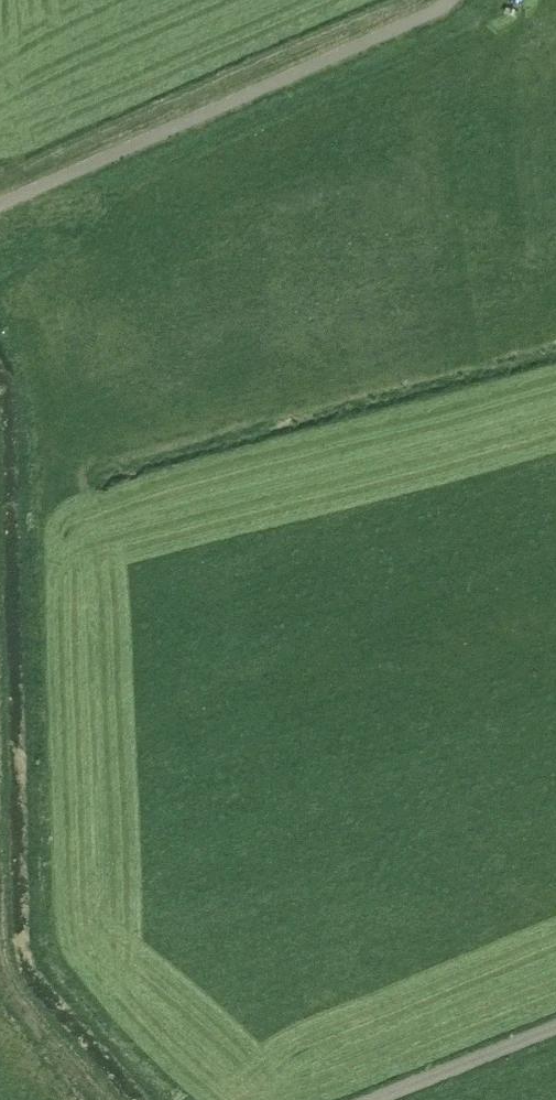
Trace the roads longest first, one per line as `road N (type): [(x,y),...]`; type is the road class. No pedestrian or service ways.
road 1 (unclassified): [(370,1099),(555,1025)]

